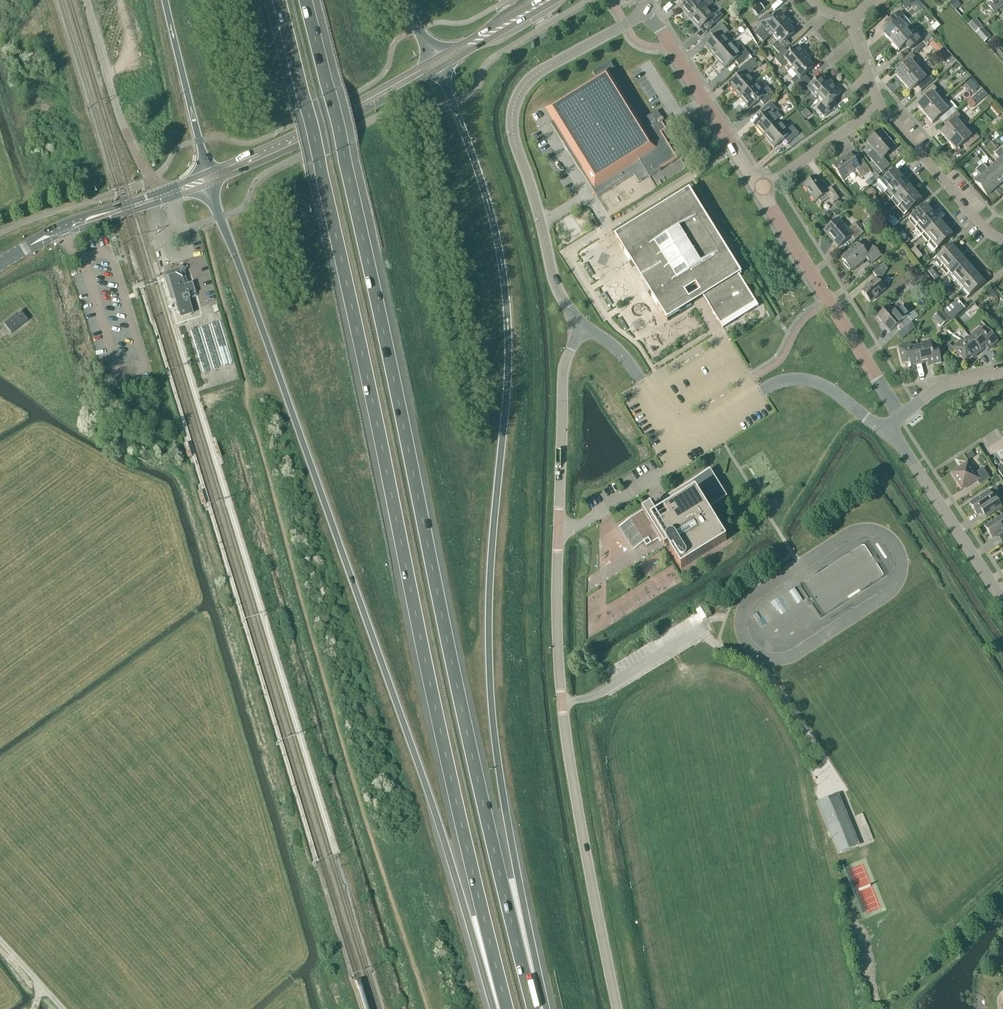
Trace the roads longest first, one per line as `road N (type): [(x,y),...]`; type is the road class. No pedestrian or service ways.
road 1 (unclassified): [(617,1008),(557,653),(563,369),(584,324),(552,276),(512,125),(529,80),(644,11)]
road 2 (motorway): [(278,0),(507,1008)]
road 3 (motorway): [(533,1008),(305,0)]
road 4 (motorway): [(547,1008),(491,695),(490,577),(508,378),(505,288),(481,181),(436,65)]
road 5 (motorway): [(209,178),(441,831),(493,1008)]
road 6 (tertiary): [(900,416),(760,190)]
road 7 (secondary): [(209,178),(436,65)]
road 8 (tertiary): [(1002,601),(906,453),(882,430),(900,416)]
road 9 (secondary): [(0,265),(43,239),(209,178)]
road 10 (tertiary): [(760,190),(644,11)]
road 11 (motorway): [(165,0),(209,178)]
road 12 (residential): [(1002,241),(984,230),(879,107)]
road 13 (residential): [(879,107),(760,190)]
road 14 (secondary): [(436,65),(548,0)]

